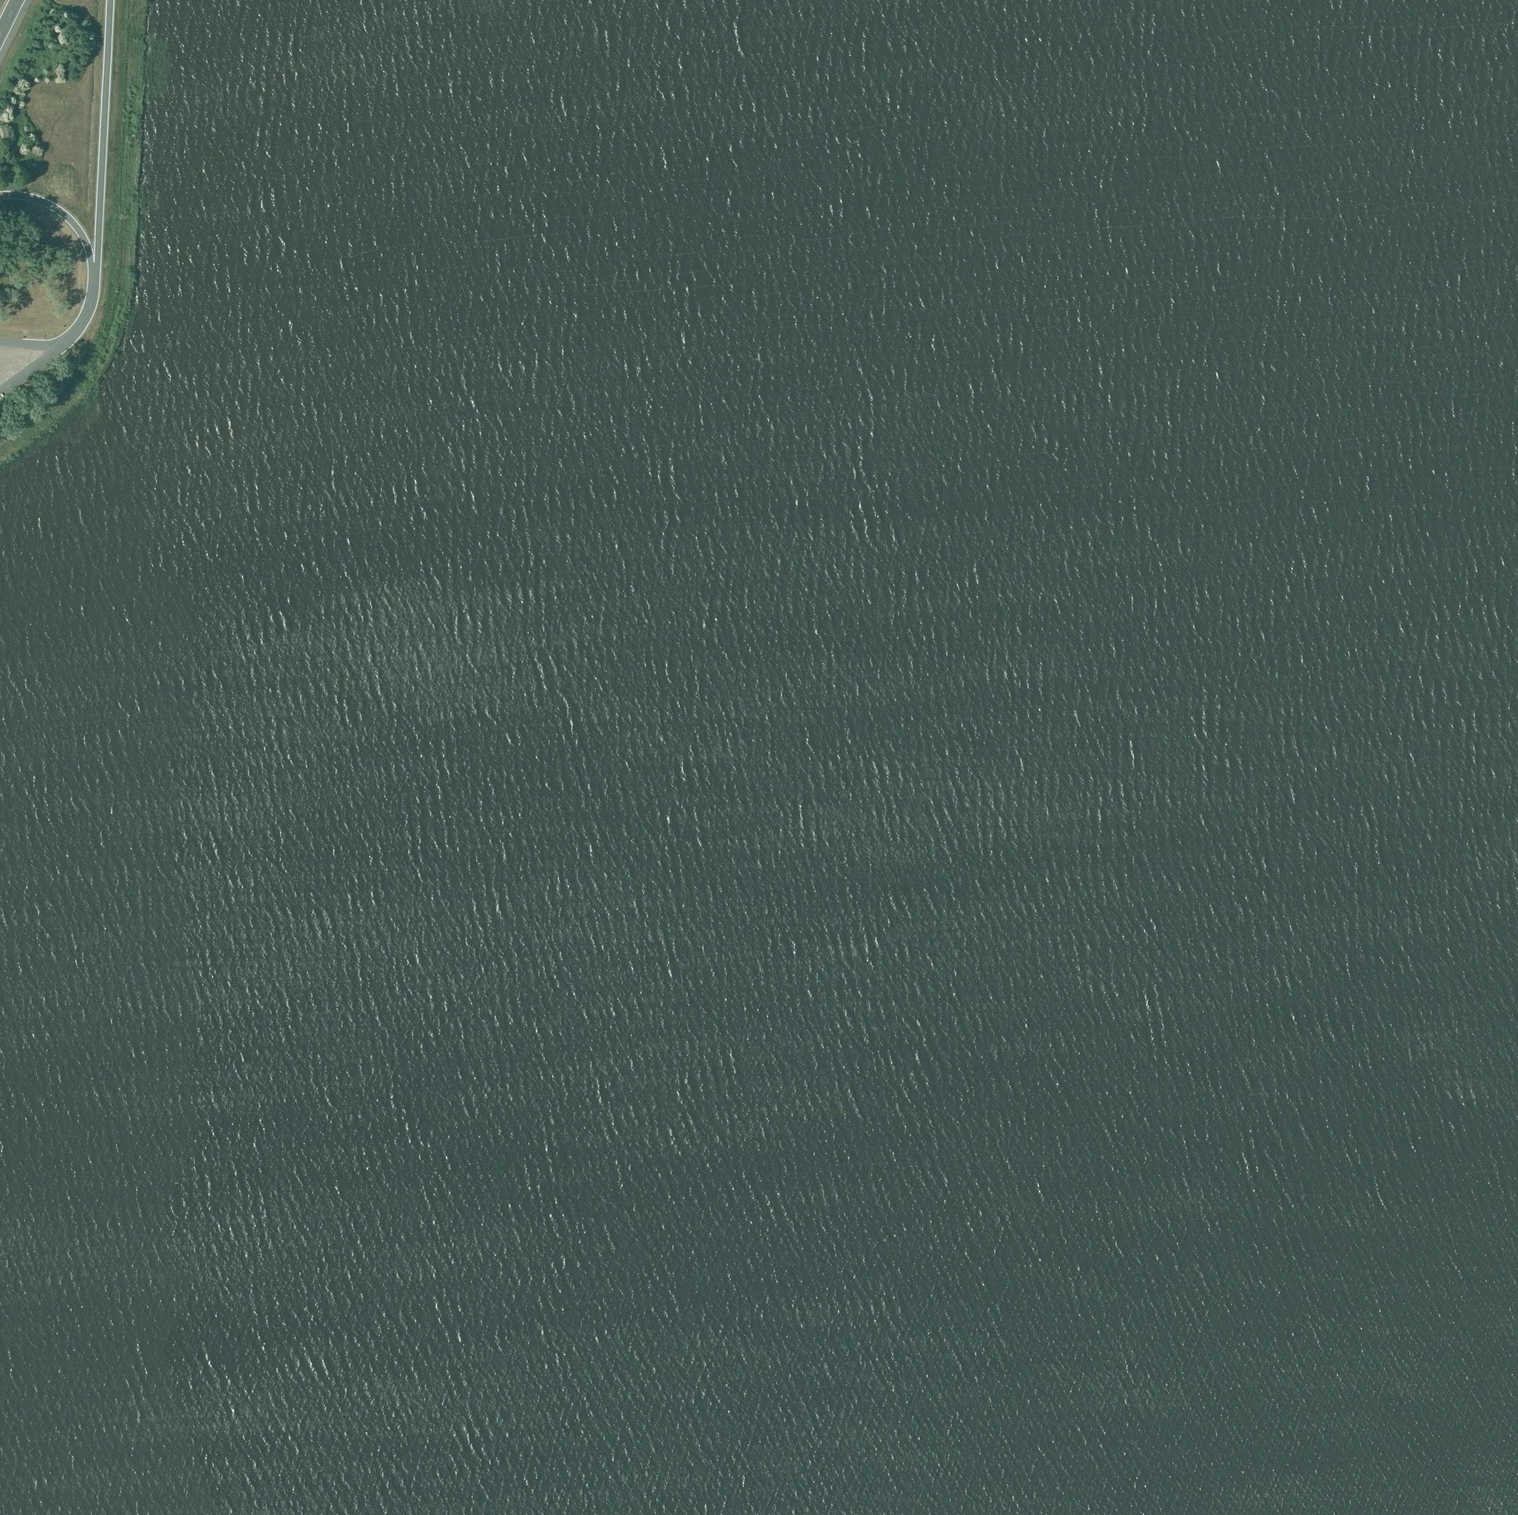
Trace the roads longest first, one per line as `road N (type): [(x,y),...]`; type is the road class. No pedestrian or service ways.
road 1 (motorway): [(0,195),(30,197),(64,215),(94,262),(111,0)]

